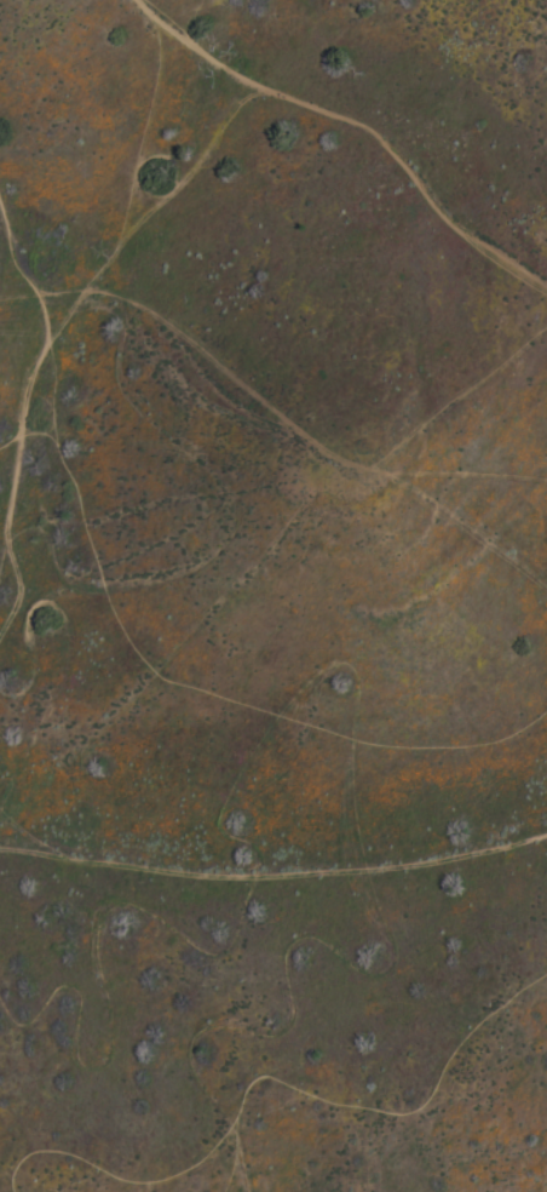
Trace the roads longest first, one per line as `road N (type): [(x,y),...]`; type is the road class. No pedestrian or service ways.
road 1 (track): [(0,843),(157,877),(283,878),(399,867),(546,835)]

